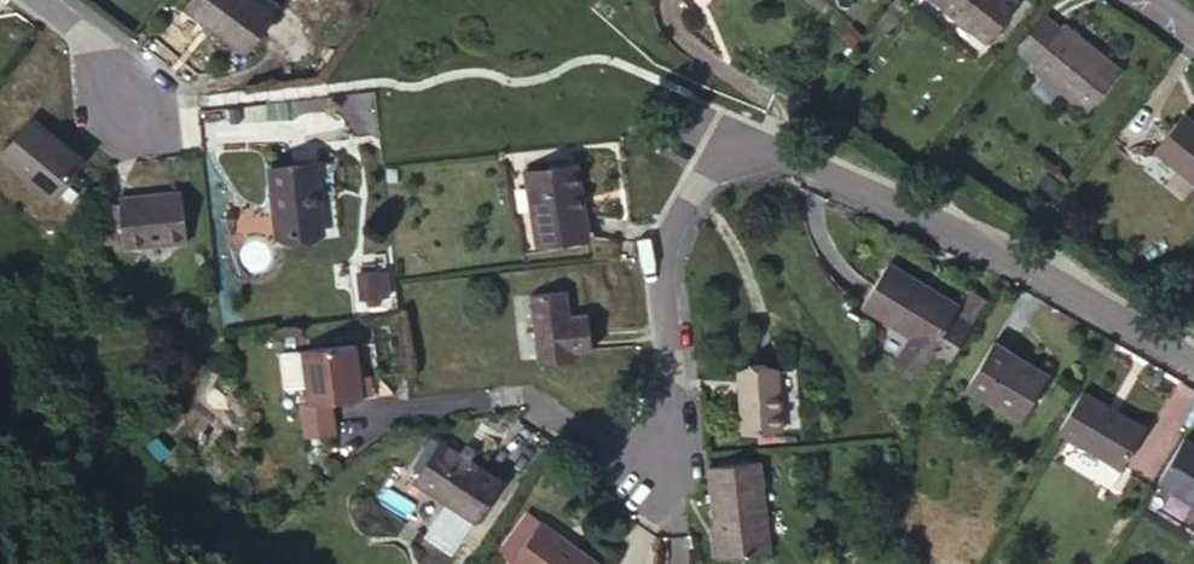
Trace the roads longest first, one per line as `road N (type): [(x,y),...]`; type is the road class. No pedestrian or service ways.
road 1 (residential): [(1193,372),(1025,273),(712,136),(643,258),(654,464)]
road 2 (residential): [(15,0),(134,101)]

